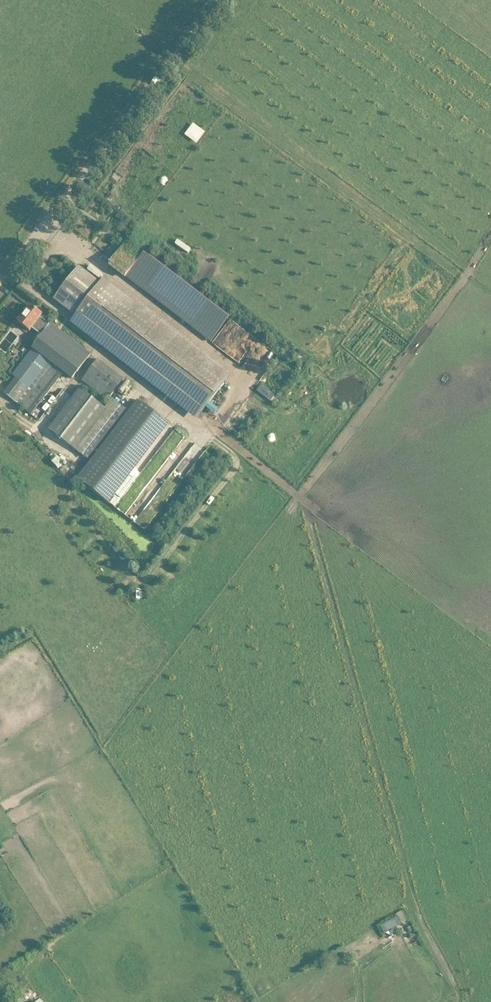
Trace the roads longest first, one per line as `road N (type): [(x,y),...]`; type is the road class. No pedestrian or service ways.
road 1 (unclassified): [(0,281),(218,0)]

